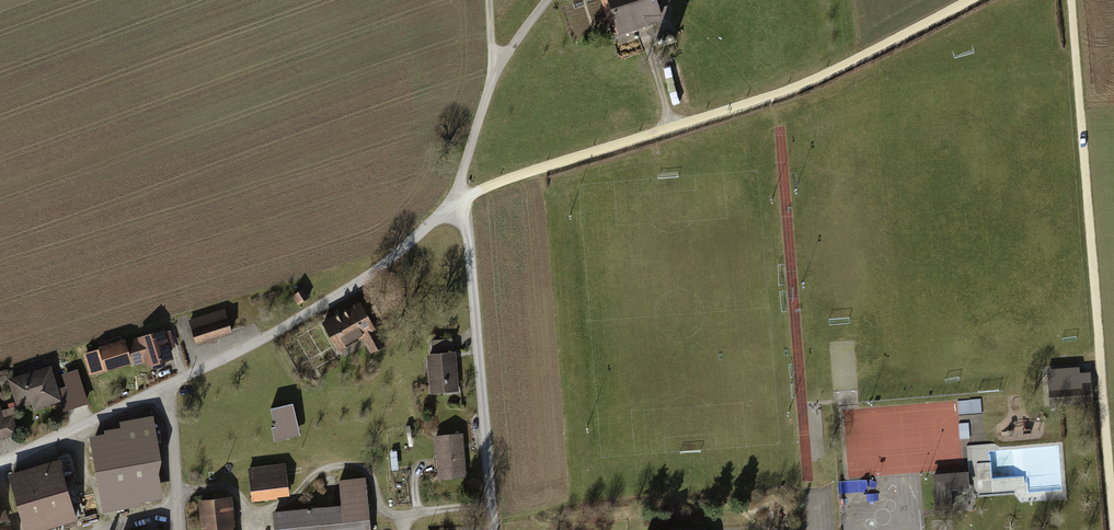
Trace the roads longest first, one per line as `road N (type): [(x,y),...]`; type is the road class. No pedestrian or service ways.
road 1 (track): [(458,202),(546,162),(706,116),(863,57),(967,0)]
road 2 (track): [(1072,0),(1101,382)]
road 3 (residential): [(169,384),(365,281),(458,202)]
road 4 (residential): [(495,529),(467,213),(458,202)]
road 5 (track): [(458,202),(495,69),(544,0)]
road 6 (residential): [(0,464),(169,384)]
road 7 (residential): [(178,529),(169,384)]

